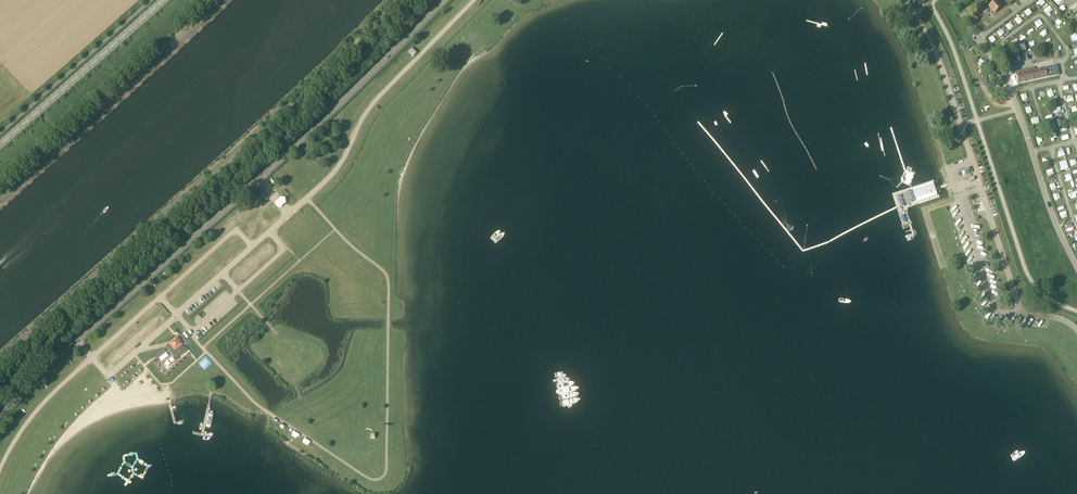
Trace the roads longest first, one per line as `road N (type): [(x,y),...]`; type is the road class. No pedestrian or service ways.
road 1 (unclassified): [(0,417),(444,0)]
road 2 (unclassified): [(952,0),(1009,89),(1076,268)]
road 3 (secondary): [(0,145),(164,0)]

